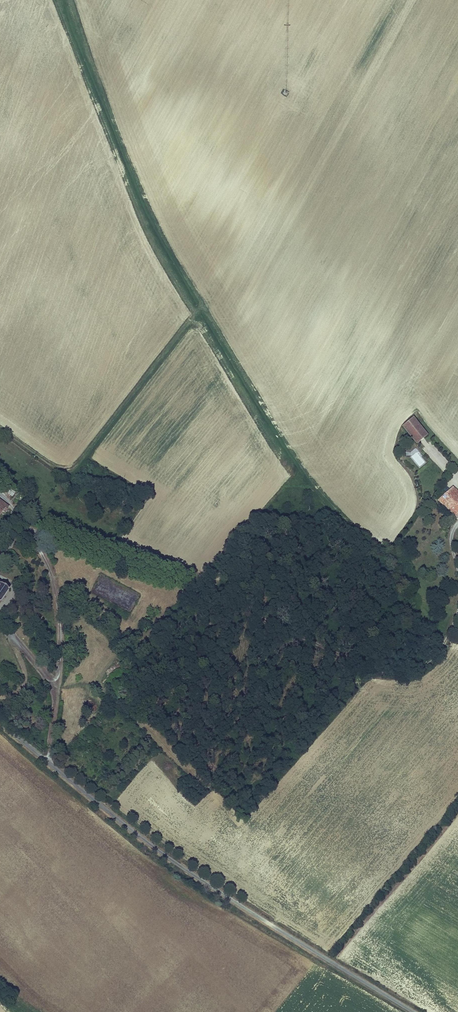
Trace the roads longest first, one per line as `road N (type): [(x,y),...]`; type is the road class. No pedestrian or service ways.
road 1 (unclassified): [(0,723),(195,877),(413,1011)]

